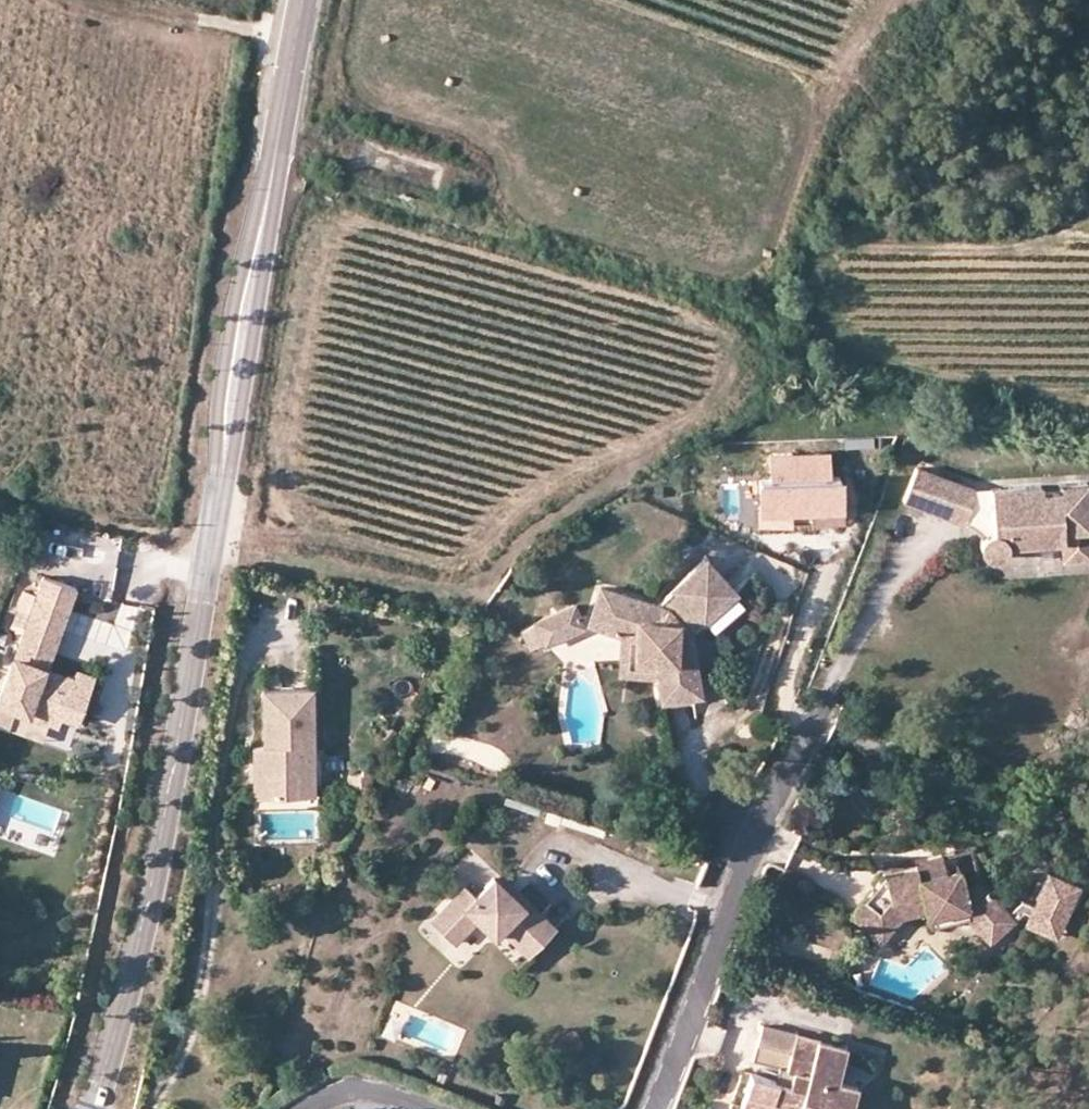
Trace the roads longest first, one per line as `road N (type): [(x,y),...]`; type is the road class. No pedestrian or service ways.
road 1 (tertiary): [(93,1108),(150,897),(226,462)]
road 2 (residential): [(817,708),(658,1108)]
road 3 (tertiary): [(226,462),(215,437),(245,242),(264,218)]
road 4 (tertiary): [(226,462),(238,444),(268,248),(264,218)]
road 5 (tertiary): [(264,218),(299,0)]

